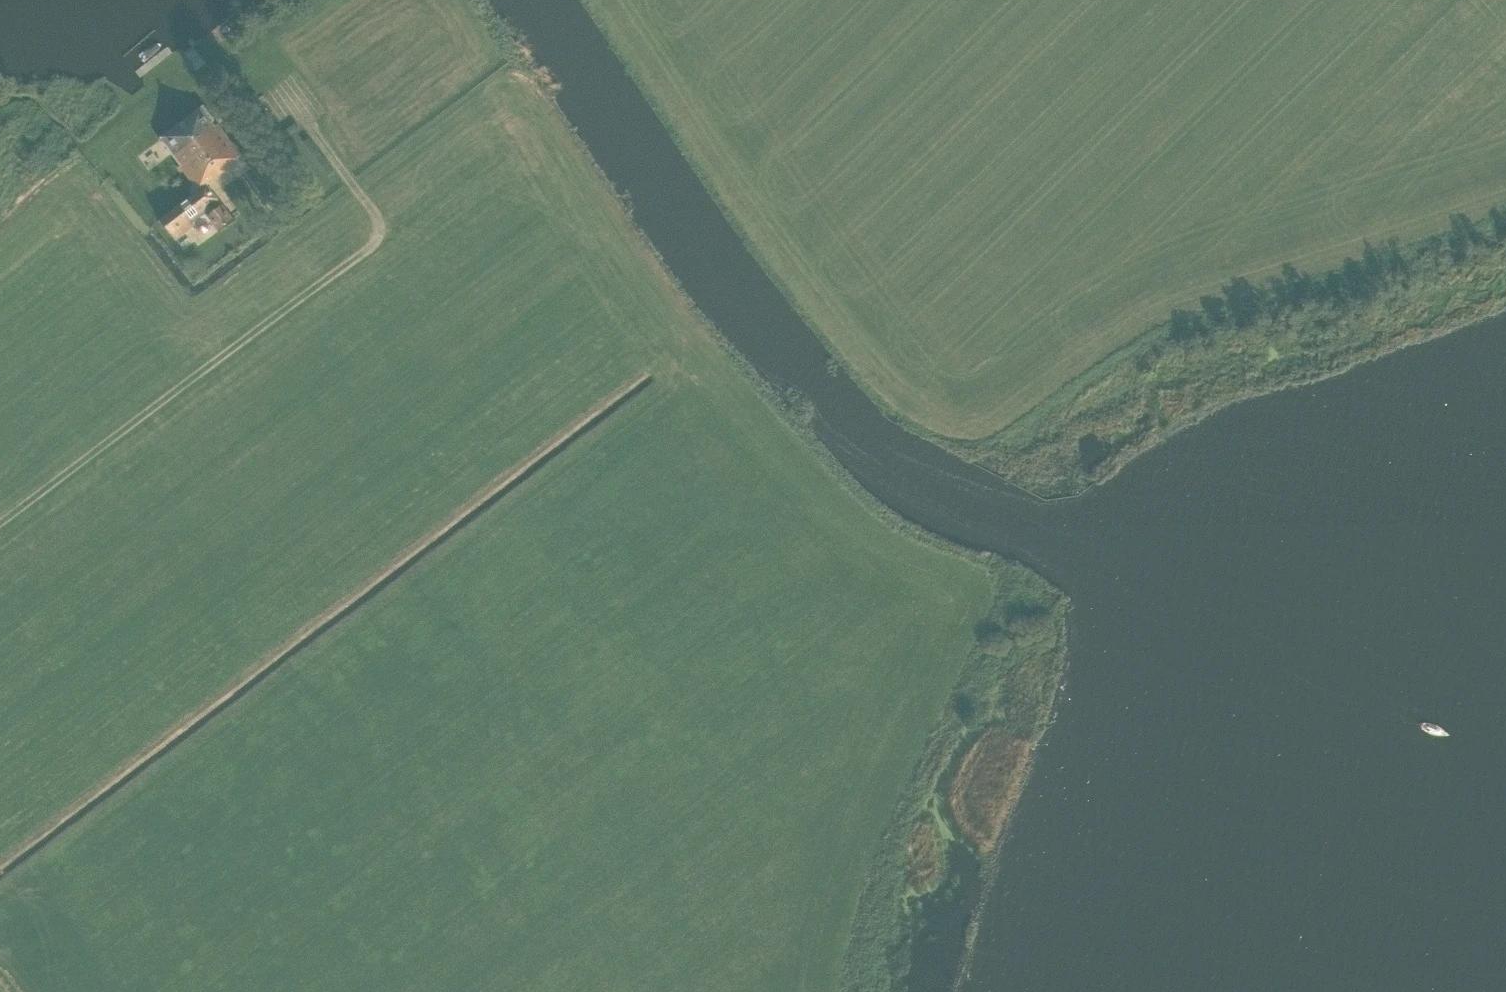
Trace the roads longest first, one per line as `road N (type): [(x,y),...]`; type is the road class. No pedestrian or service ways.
road 1 (unclassified): [(324,161),(384,232),(381,246),(0,523)]

